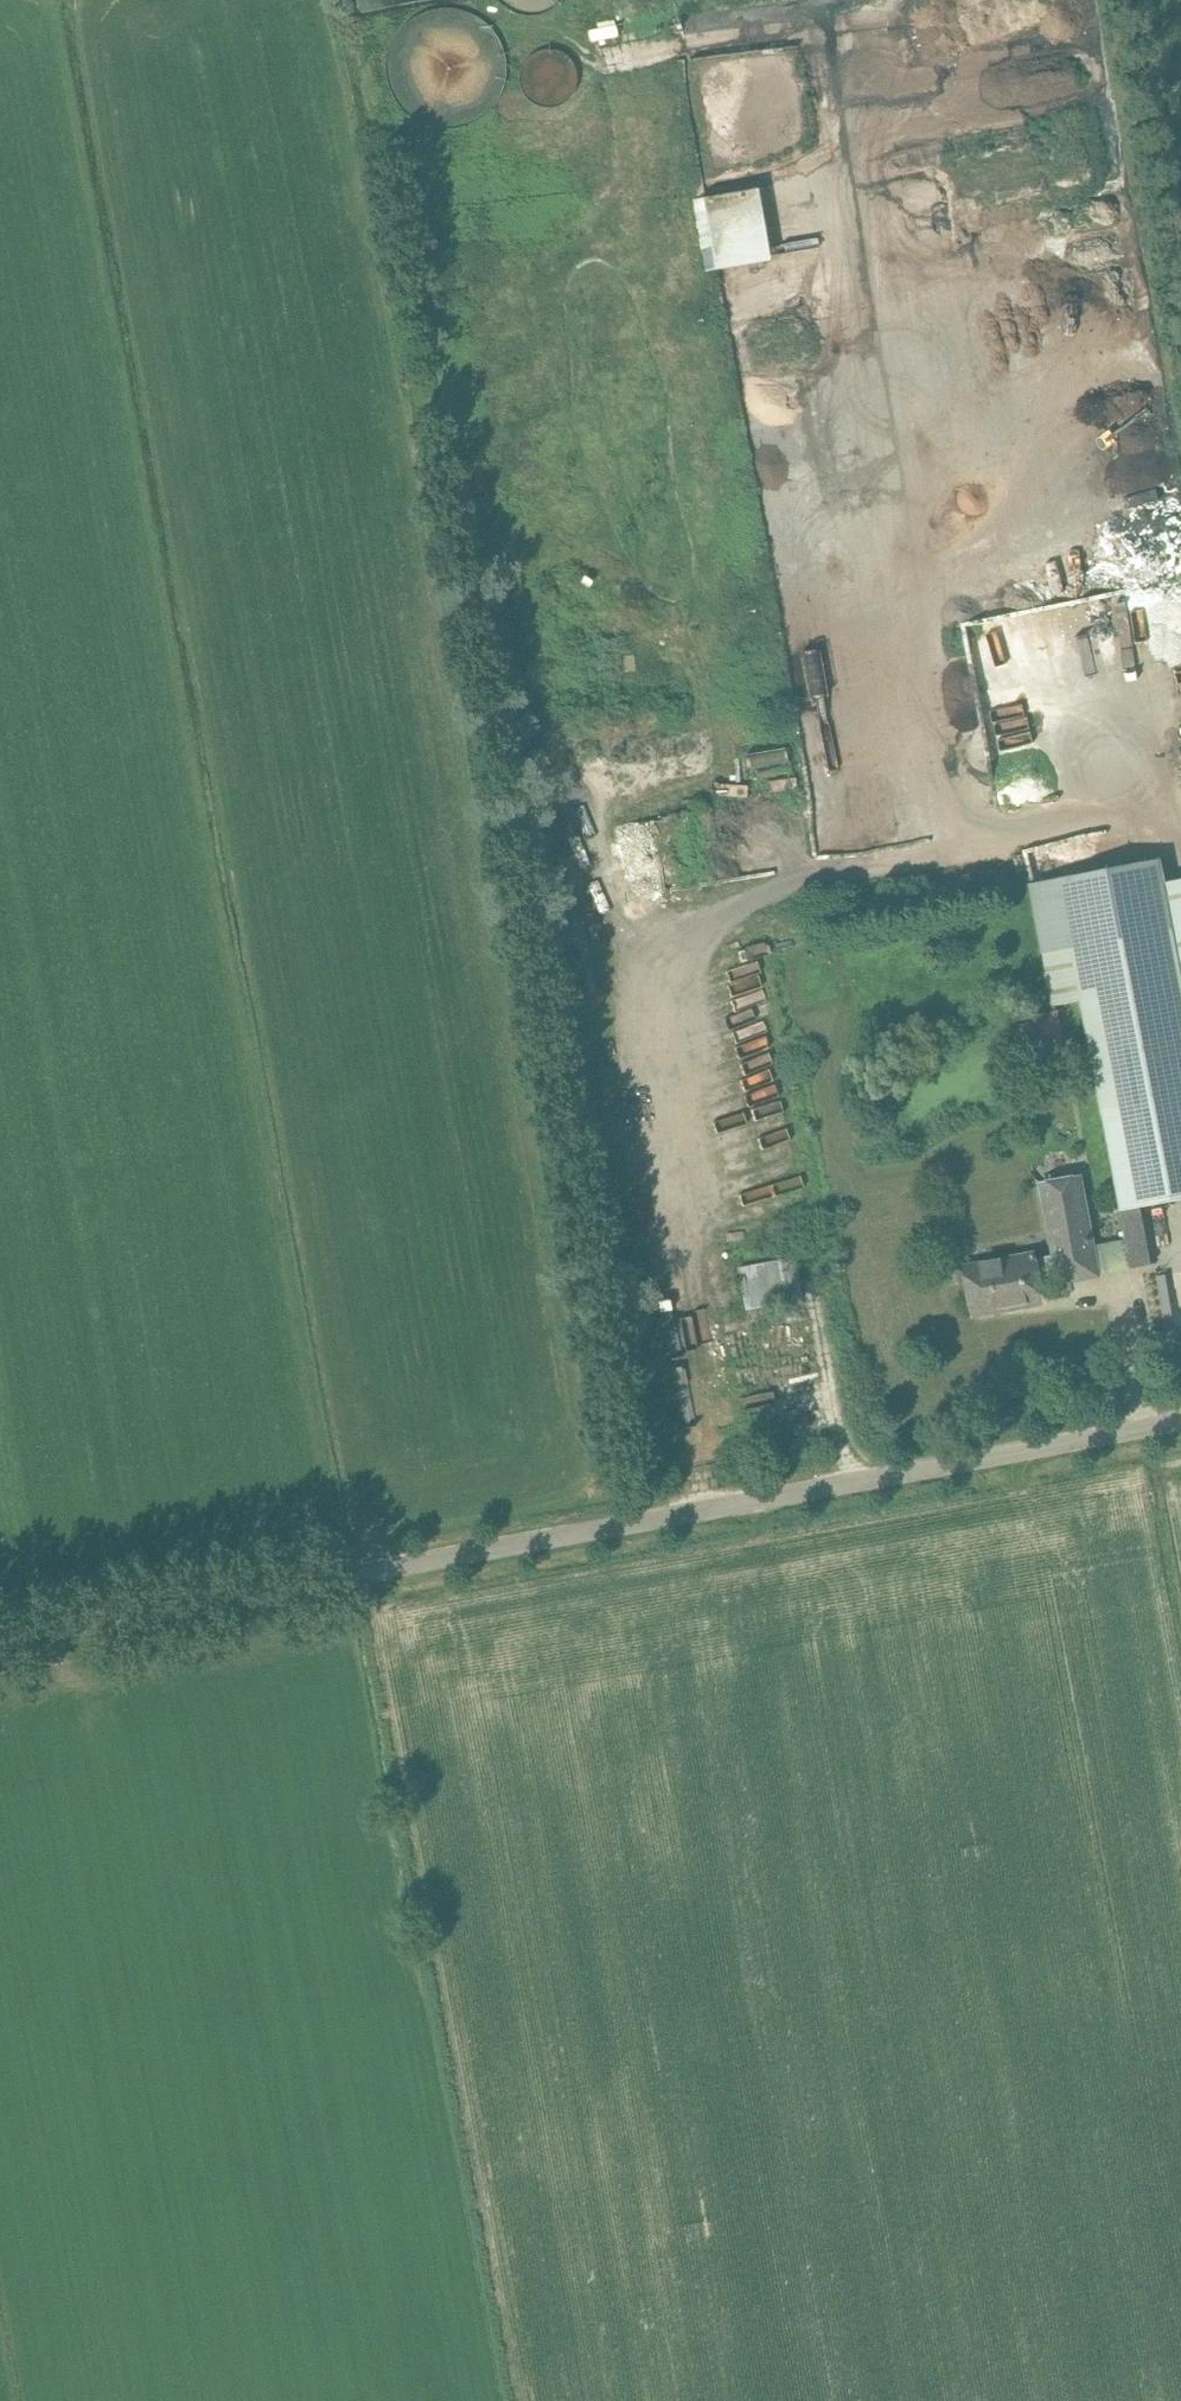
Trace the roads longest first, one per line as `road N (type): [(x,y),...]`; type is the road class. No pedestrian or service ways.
road 1 (unclassified): [(0,1641),(1180,1423)]

